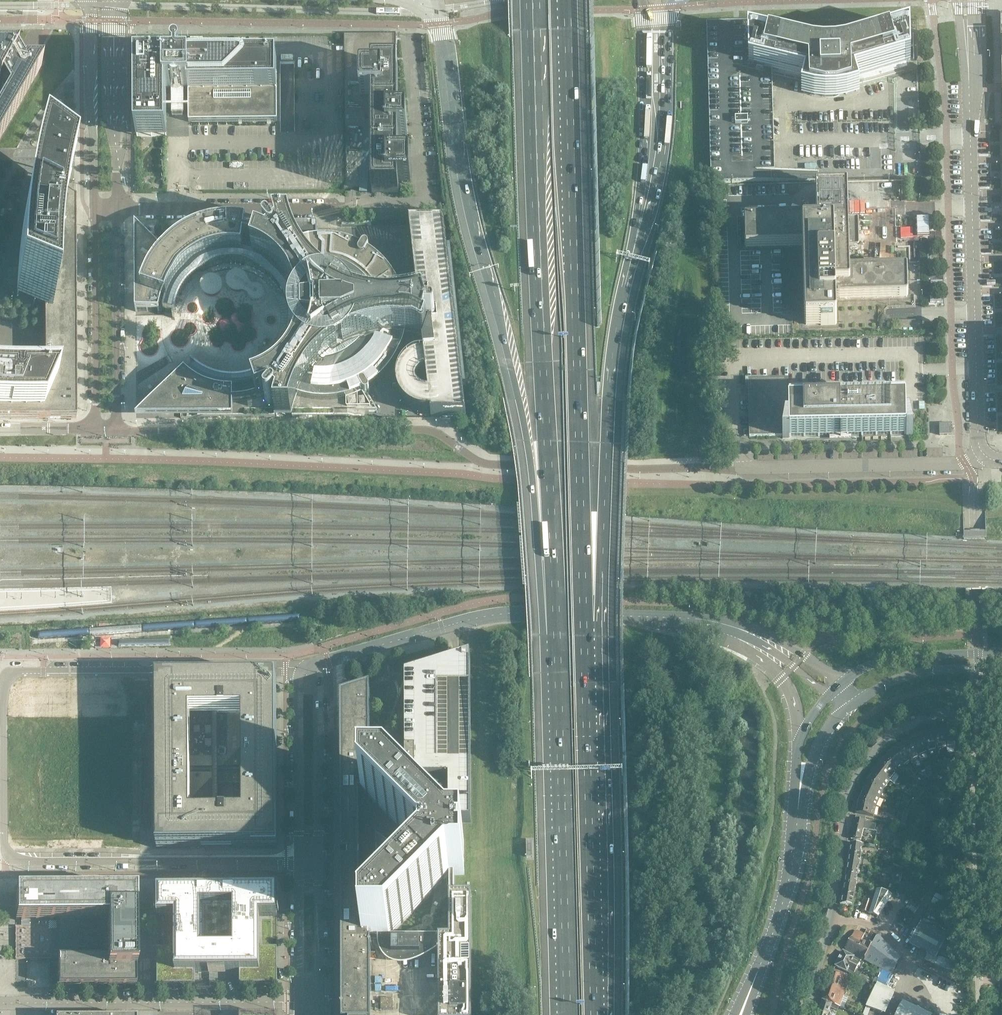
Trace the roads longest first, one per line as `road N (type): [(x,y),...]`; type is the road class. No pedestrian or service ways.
road 1 (unclassified): [(118,431),(427,430),(493,465),(979,460)]
road 2 (motorway): [(438,0),(464,173),(518,400),(556,626)]
road 3 (motorway): [(529,0),(556,626)]
road 4 (motorway): [(583,624),(567,0)]
road 5 (motorway): [(583,624),(604,520),(607,381),(654,138),(656,25)]
road 6 (tertiary): [(318,665),(491,615),(709,624)]
road 7 (motorway): [(594,1014),(583,624)]
road 8 (motorway): [(556,626),(567,1014)]
road 9 (residential): [(804,1014),(832,919),(844,809),(857,773),(900,731),(954,713)]
road 10 (unclassified): [(979,460),(969,102)]
road 11 (unclassified): [(0,1004),(300,1001)]
road 12 (unclassified): [(118,431),(121,204)]
road 13 (unclassified): [(92,0),(94,217)]
road 14 (unclassified): [(121,204),(337,205)]
road 15 (unclassified): [(94,217),(95,430)]
road 16 (unclassified): [(121,204),(111,0)]
road 17 (tertiary): [(741,1014),(783,904),(797,823)]
road 18 (tertiary): [(318,859),(318,665)]
road 19 (tertiary): [(296,669),(298,859)]
road 20 (unknown): [(7,674),(3,853)]
road 21 (tertiary): [(1001,654),(896,658),(841,684)]
road 22 (tertiary): [(709,624),(783,676),(798,740)]
road 23 (unclassified): [(145,858),(298,859)]
road 24 (tertiary): [(859,700),(910,675),(1001,667)]
road 25 (tertiary): [(841,684),(771,636),(709,624)]
road 26 (unclassified): [(148,669),(296,669)]
road 27 (tertiary): [(709,624),(763,644),(830,696)]
road 28 (unknown): [(3,853),(145,858)]
road 29 (tertiary): [(298,859),(300,1001)]
road 30 (tertiary): [(318,1001),(318,859)]
road 31 (unknown): [(7,674),(148,669)]
road 32 (tertiary): [(797,823),(819,743),(845,710)]

